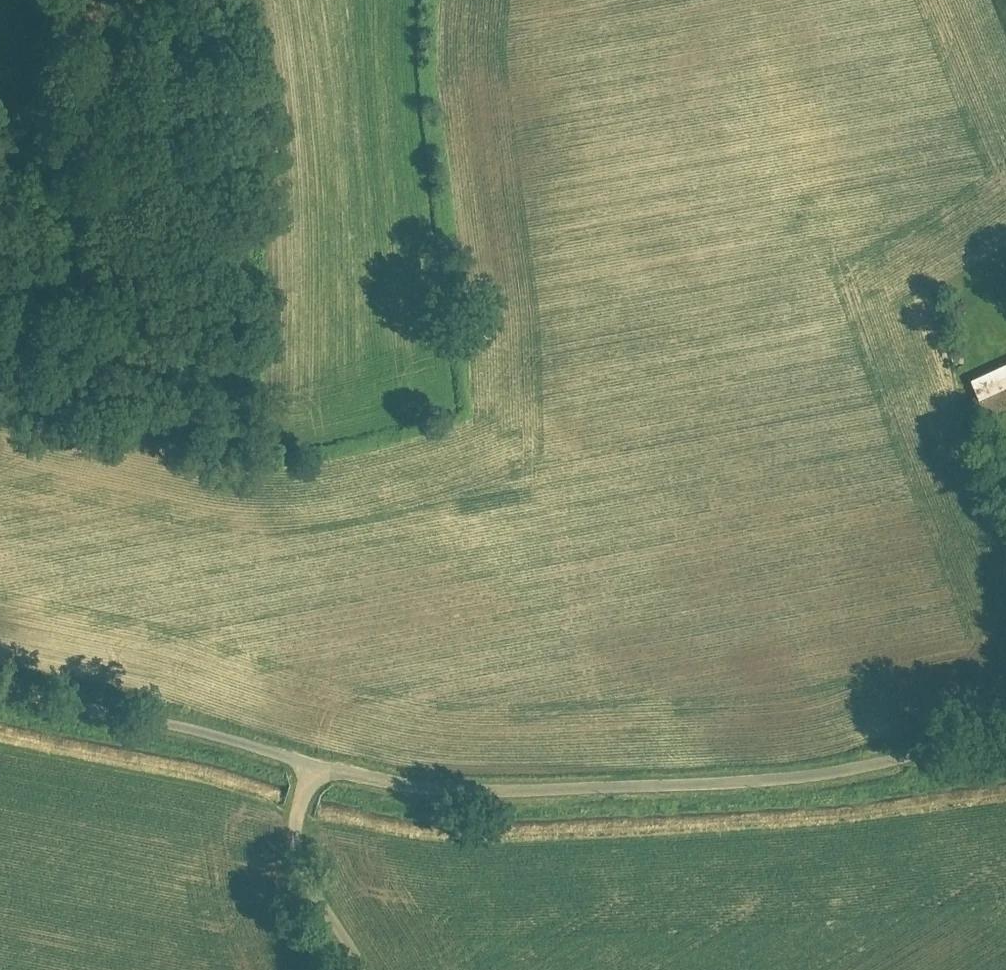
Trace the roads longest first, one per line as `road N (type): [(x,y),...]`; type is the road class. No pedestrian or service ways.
road 1 (residential): [(308,762),(440,794),(671,788),(850,772),(1005,739)]
road 2 (residential): [(0,689),(308,762)]
road 3 (residential): [(353,969),(303,873),(293,830),(308,762)]

